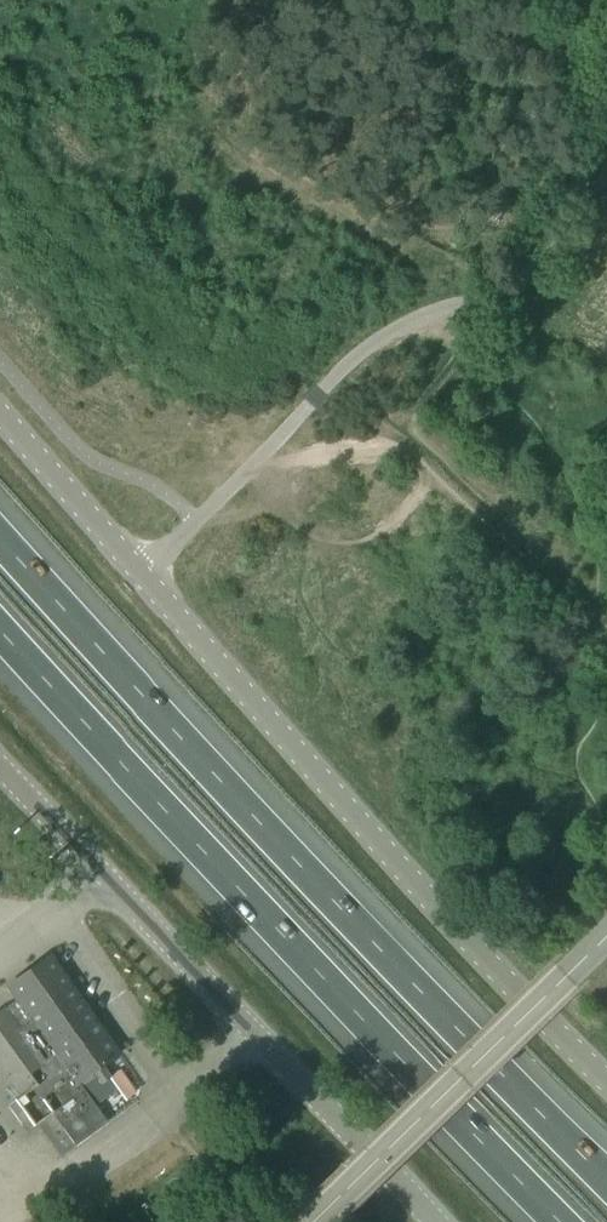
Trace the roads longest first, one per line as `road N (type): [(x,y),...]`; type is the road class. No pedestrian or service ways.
road 1 (motorway): [(606,1181),(0,539)]
road 2 (motorway): [(0,632),(558,1221)]
road 3 (tertiary): [(606,1087),(134,570)]
road 4 (unclassified): [(606,136),(521,284),(370,342),(193,524),(134,570)]
road 5 (tertiary): [(436,1221),(0,766)]
road 6 (tertiary): [(313,1221),(606,936)]
road 7 (tertiary): [(134,570),(0,415)]

